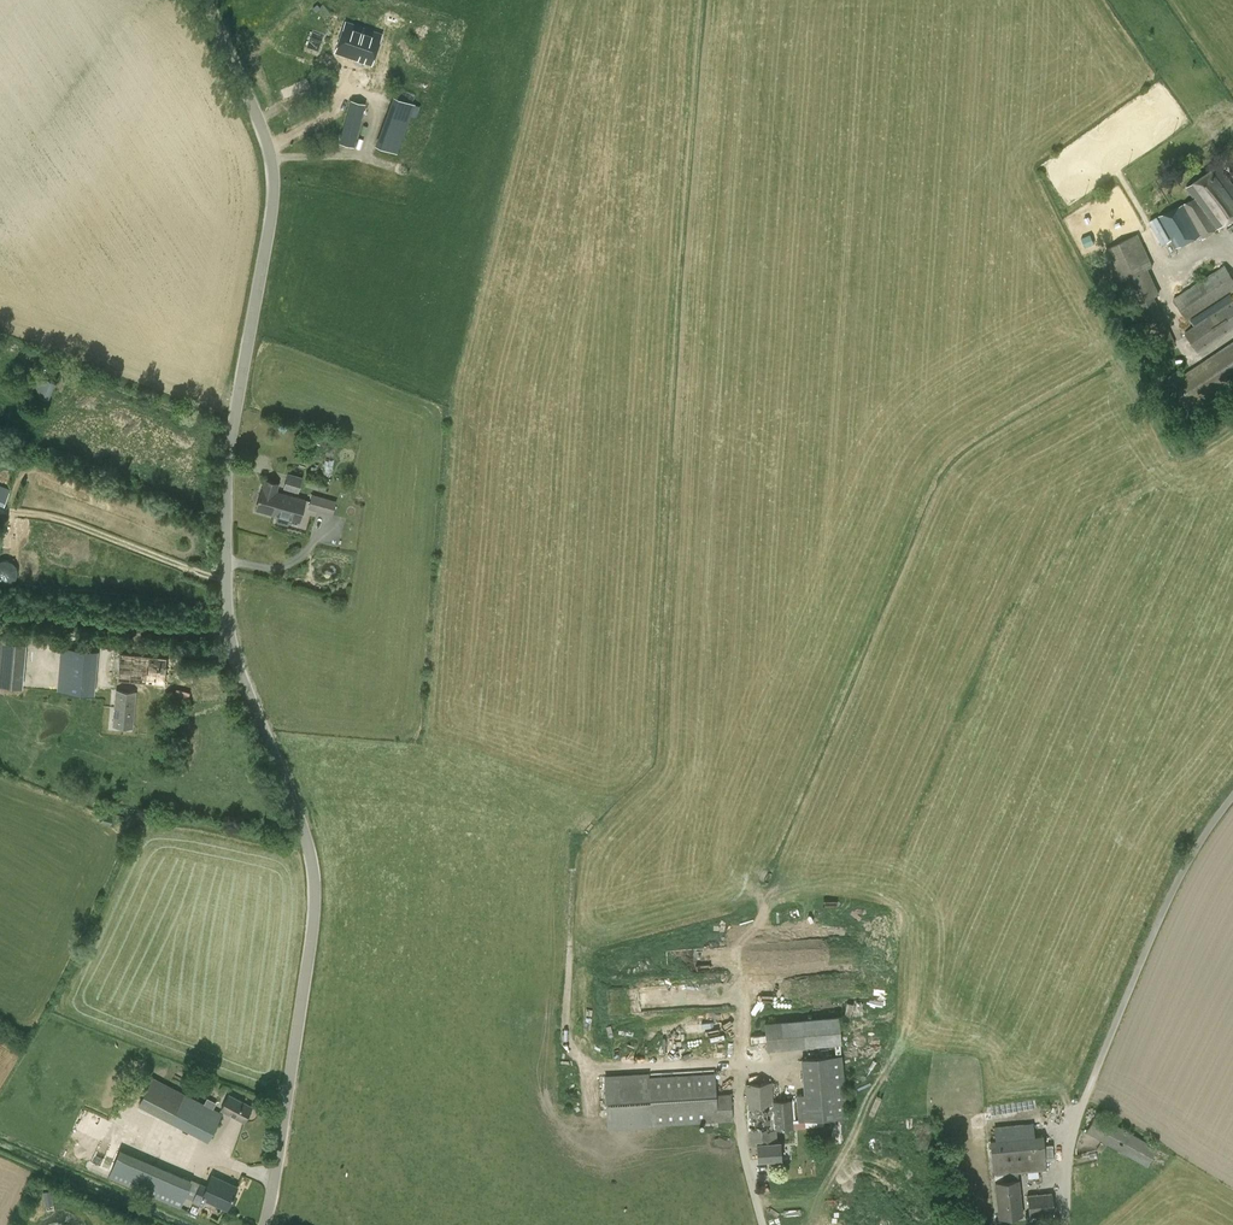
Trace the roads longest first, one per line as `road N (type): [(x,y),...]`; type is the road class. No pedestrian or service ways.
road 1 (unclassified): [(265,1224),(283,1145),(315,888),(302,827),(230,653),(230,445),(274,205),(269,146),(206,0)]
road 2 (unclassified): [(1064,1224),(1077,1112),(1200,832),(1232,789)]

